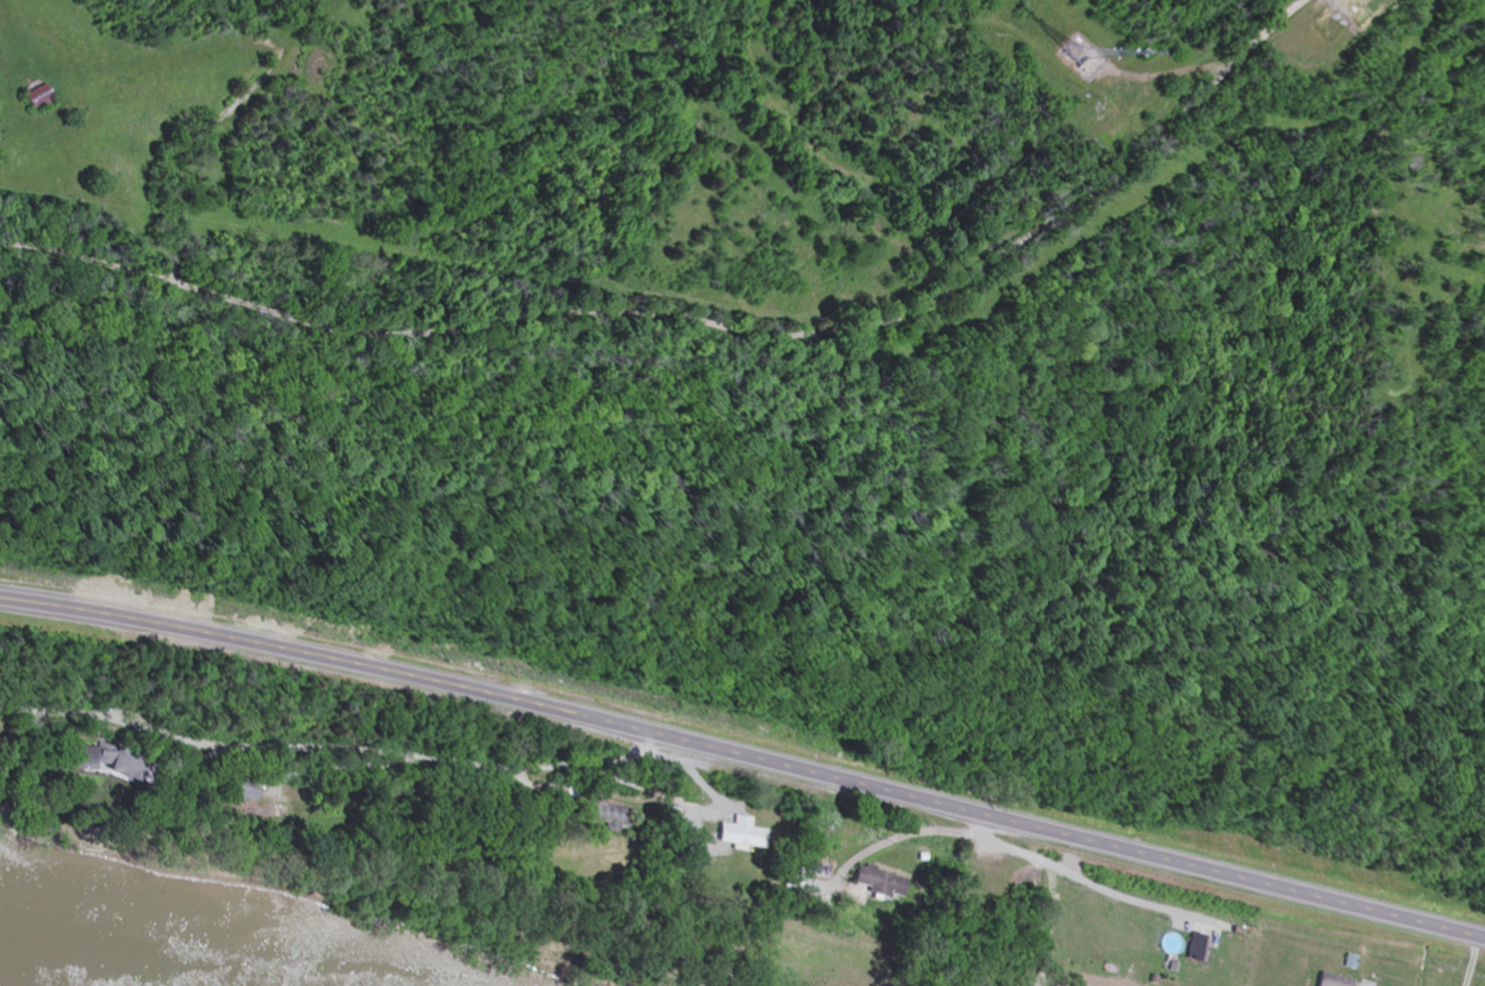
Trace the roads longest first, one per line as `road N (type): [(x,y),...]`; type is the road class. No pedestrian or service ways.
road 1 (primary): [(1484,937),(273,643),(0,598)]
road 2 (residential): [(1285,0),(1137,137),(996,247),(854,274),(273,291),(0,253)]

